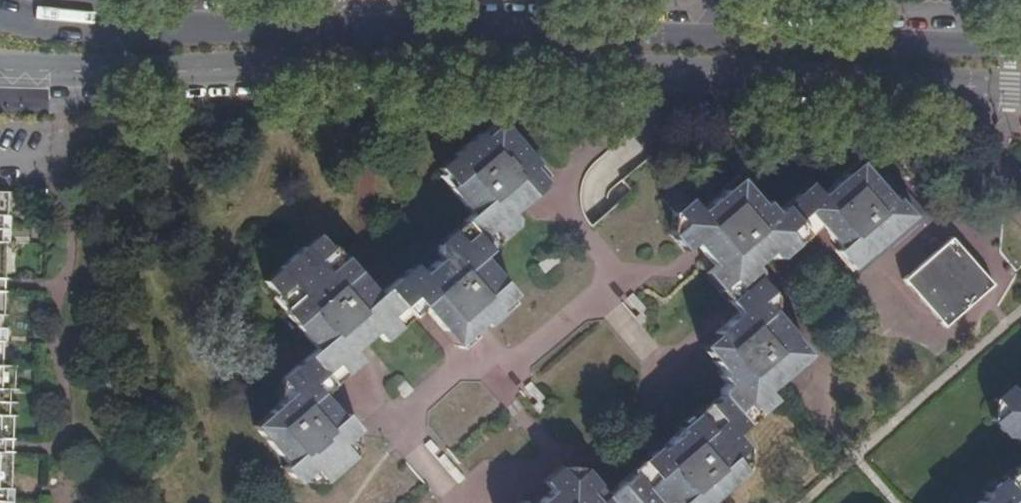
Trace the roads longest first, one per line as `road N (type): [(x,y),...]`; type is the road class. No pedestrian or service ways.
road 1 (secondary): [(1020,46),(61,24),(0,13)]
road 2 (secondary): [(0,67),(390,69),(1020,90)]

